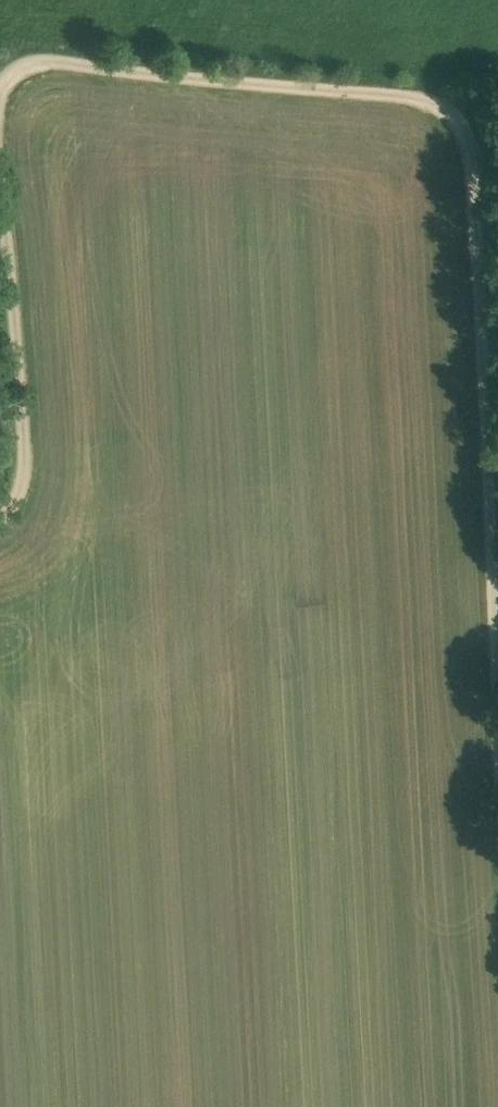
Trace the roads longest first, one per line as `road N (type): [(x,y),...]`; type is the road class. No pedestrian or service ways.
road 1 (track): [(0,87),(6,68),(36,58),(431,101),(463,113),(477,152),(497,569)]
road 2 (track): [(0,526),(18,523),(0,184)]

